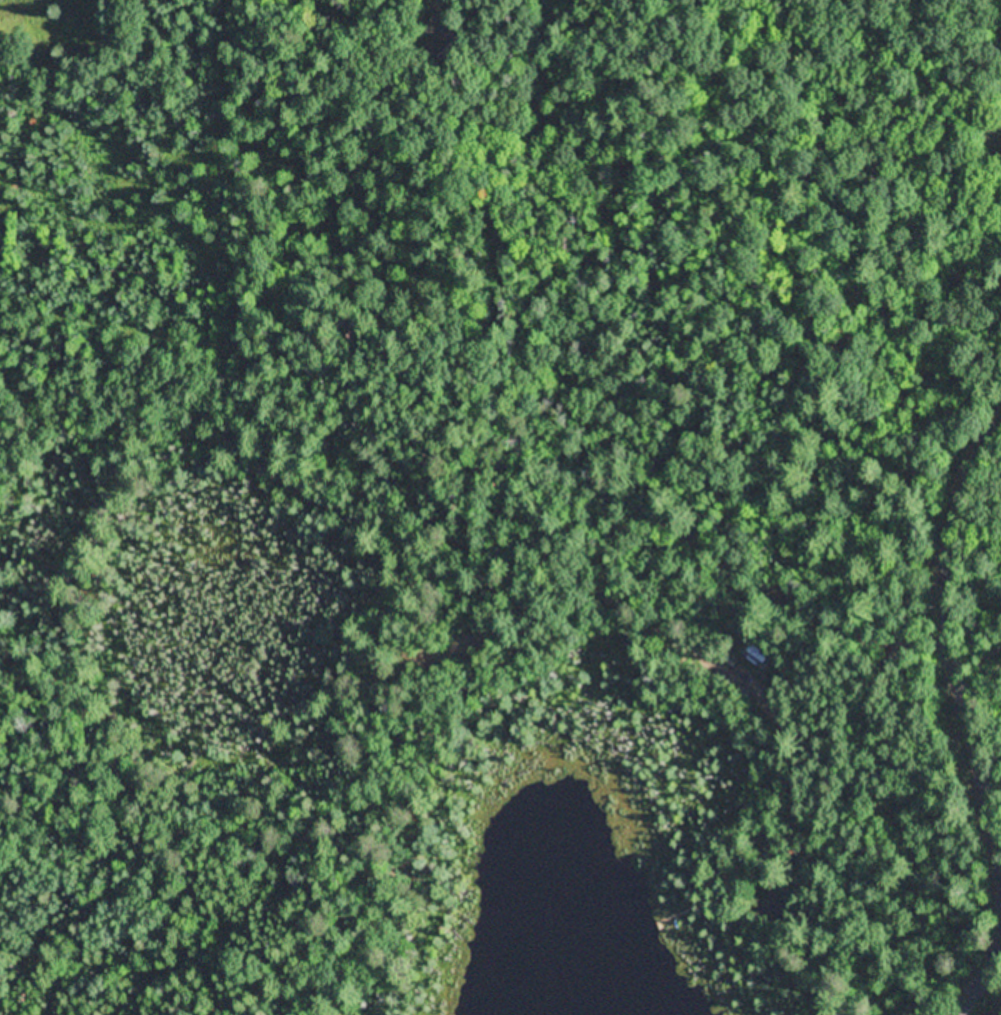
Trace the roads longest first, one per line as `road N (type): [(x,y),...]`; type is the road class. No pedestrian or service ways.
road 1 (residential): [(1000,837),(954,619),(954,557),(970,480),(1000,430)]

